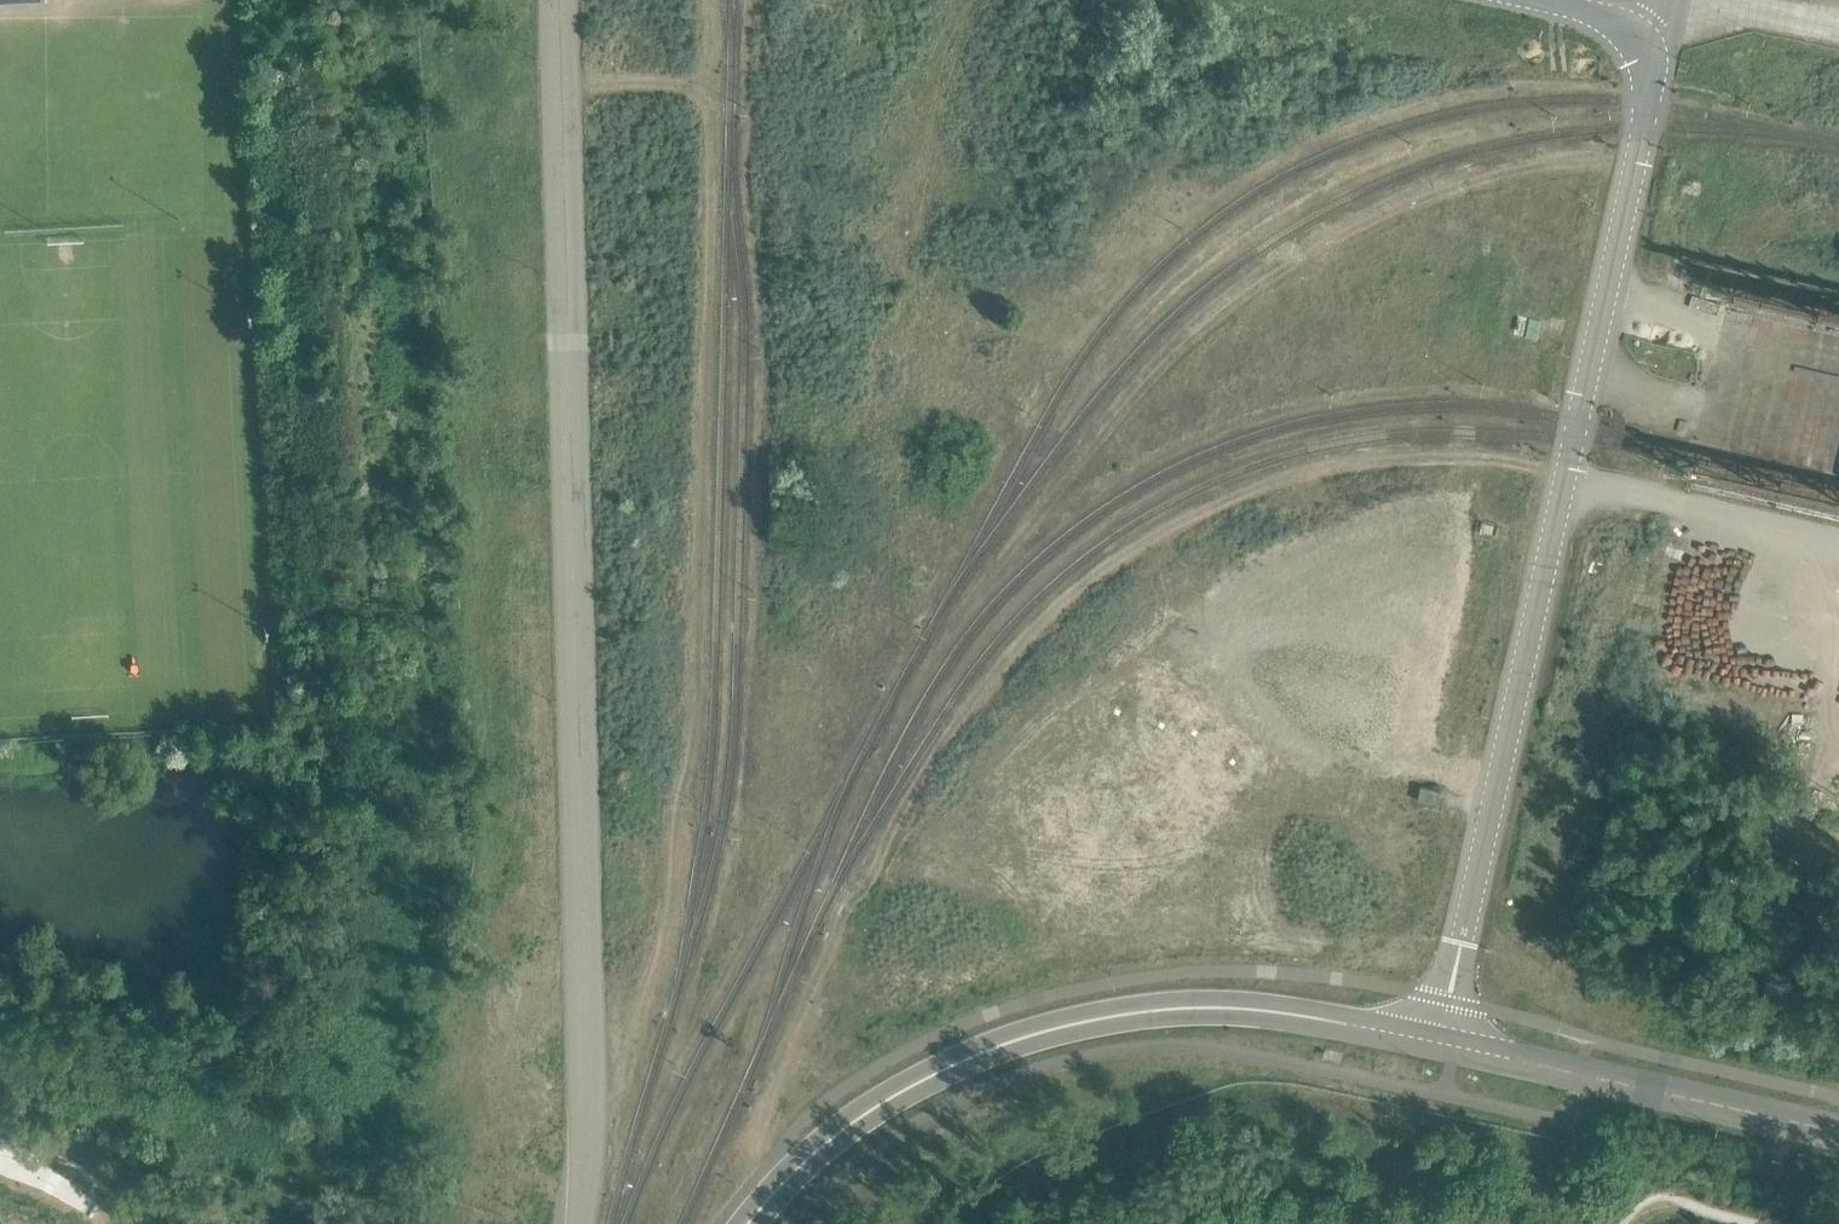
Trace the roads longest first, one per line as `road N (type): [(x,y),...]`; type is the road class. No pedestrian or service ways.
road 1 (track): [(711,90),(693,721),(652,988),(591,1090)]
road 2 (track): [(559,96),(645,82),(711,90),(712,0)]

